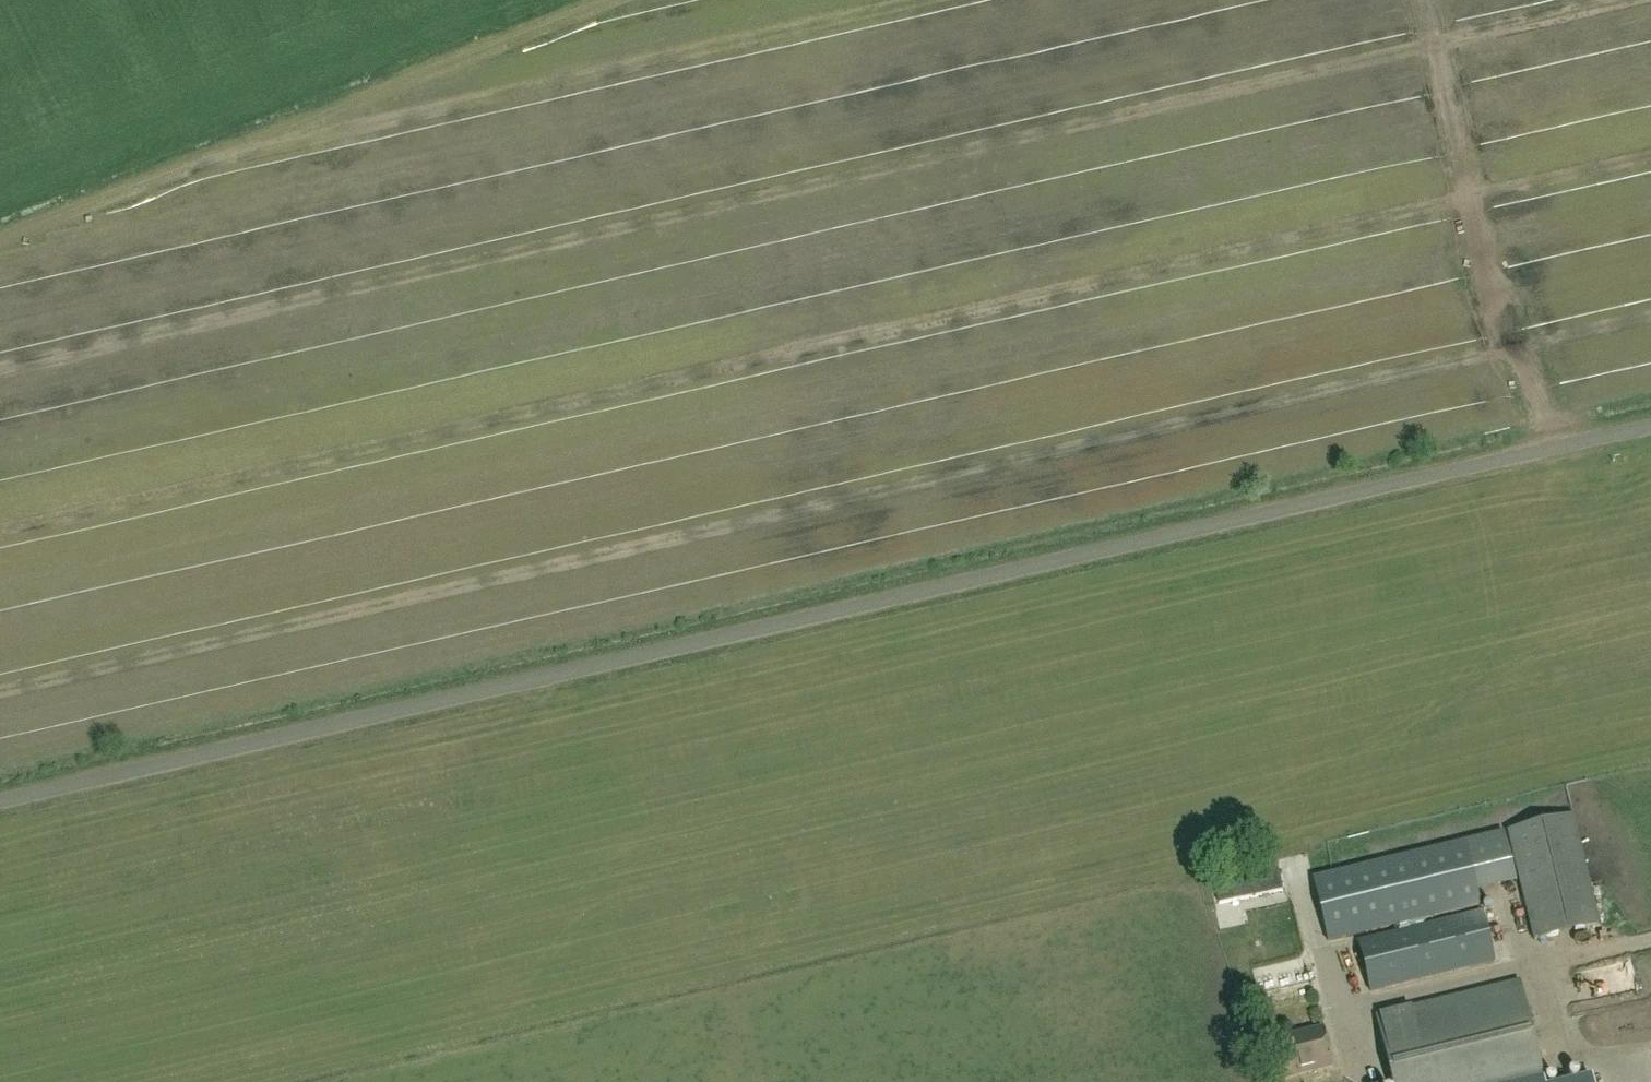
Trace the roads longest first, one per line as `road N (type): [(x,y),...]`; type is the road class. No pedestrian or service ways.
road 1 (unclassified): [(0,810),(1650,426)]

